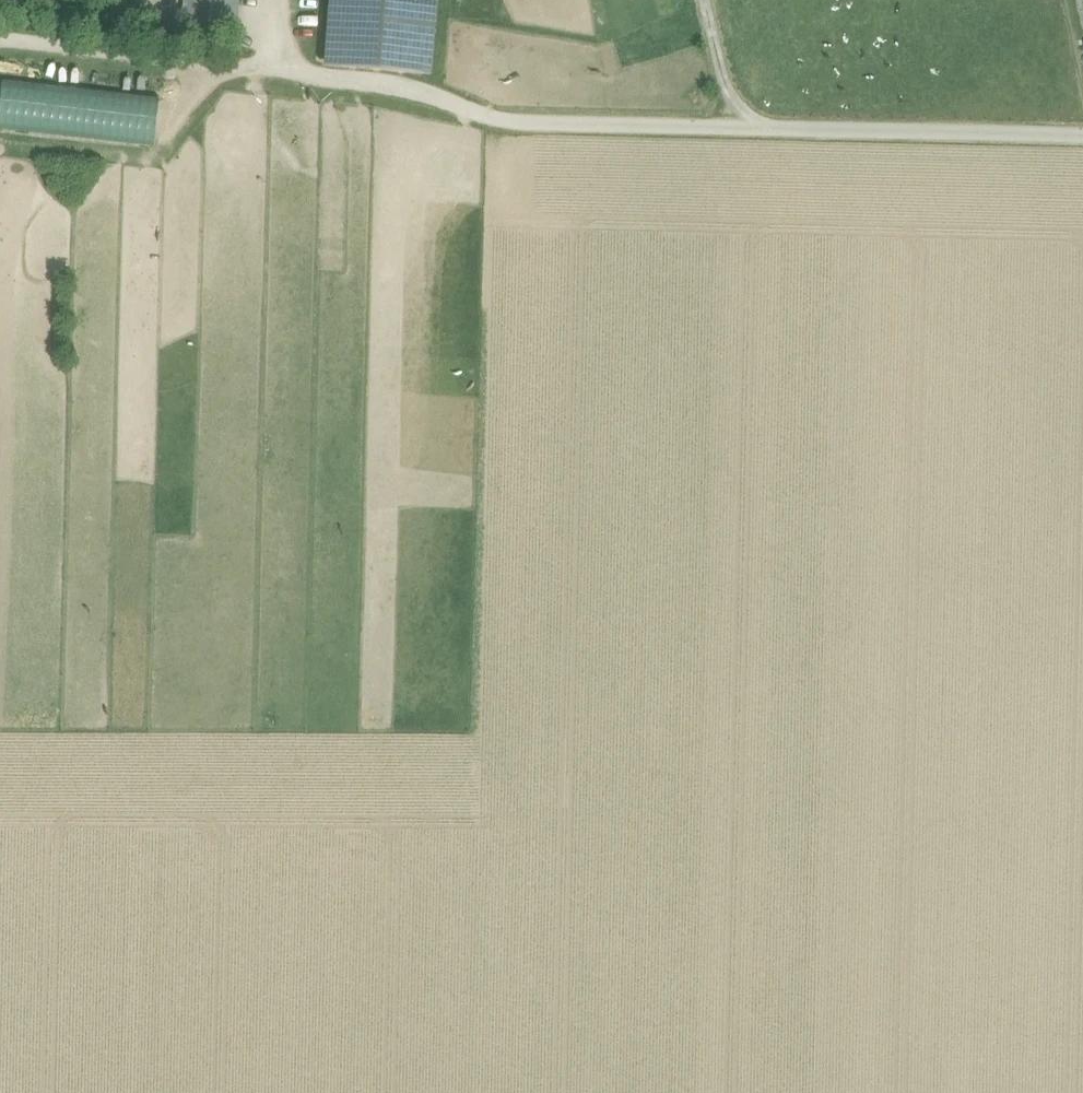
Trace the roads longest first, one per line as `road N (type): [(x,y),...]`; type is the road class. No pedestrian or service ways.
road 1 (track): [(1082,132),(498,120),(430,91),(366,80),(0,42)]
road 2 (track): [(734,125),(706,0)]

